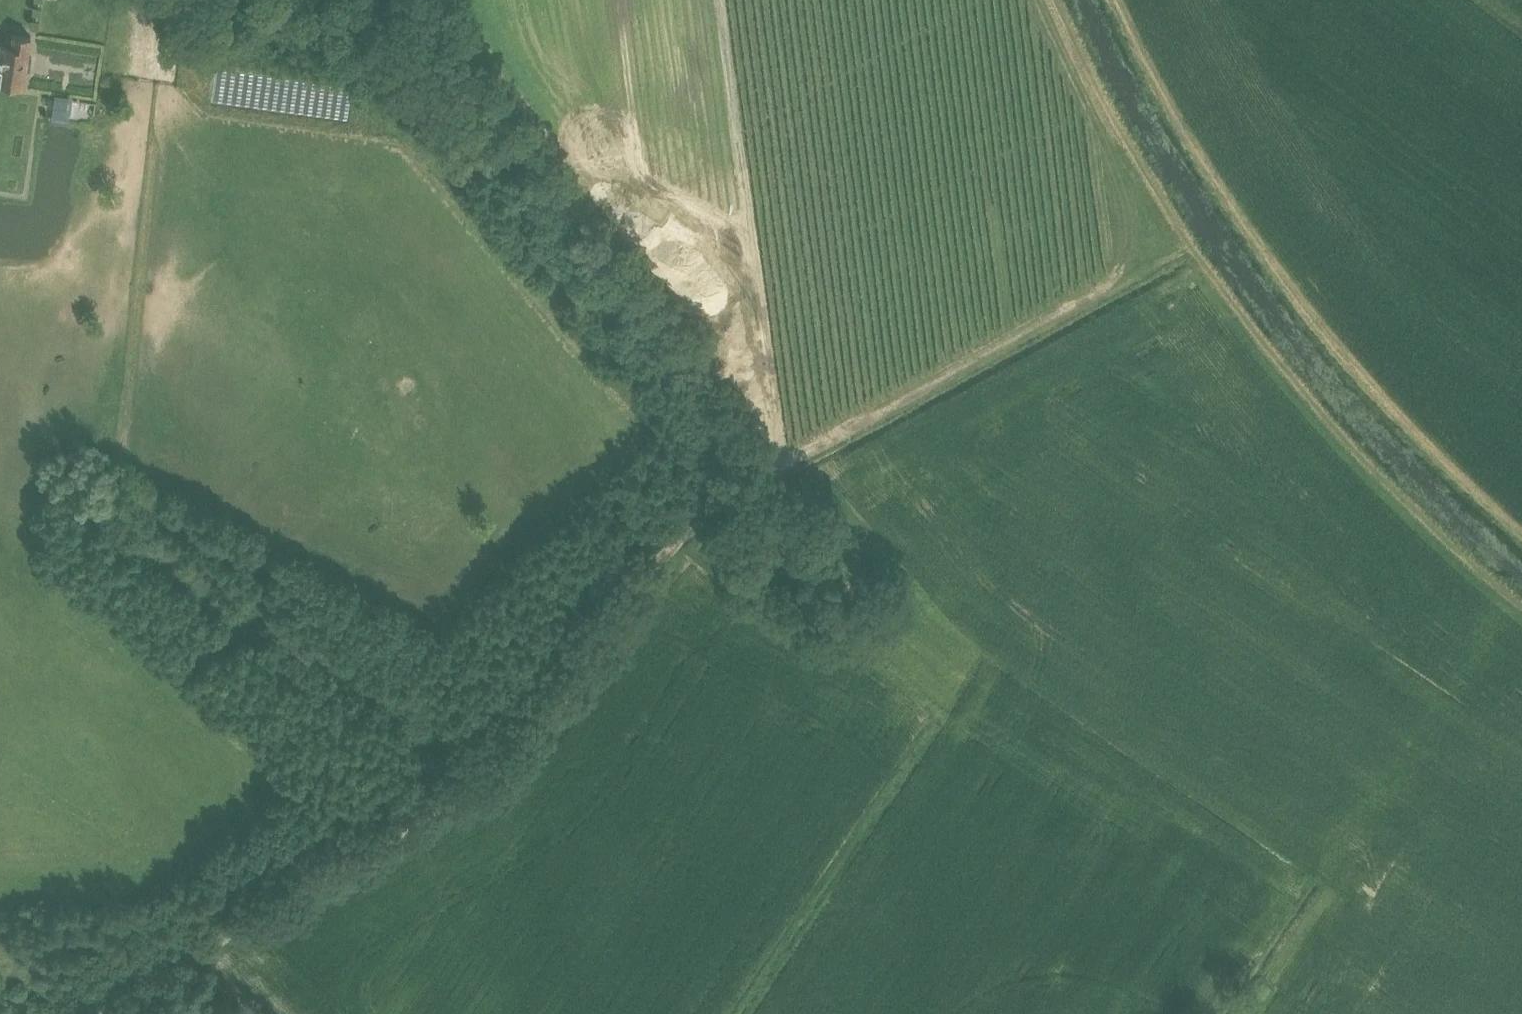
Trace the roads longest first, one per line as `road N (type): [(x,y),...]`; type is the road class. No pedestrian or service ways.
road 1 (track): [(1196,230),(747,481),(678,537),(553,718),(84,1013)]

